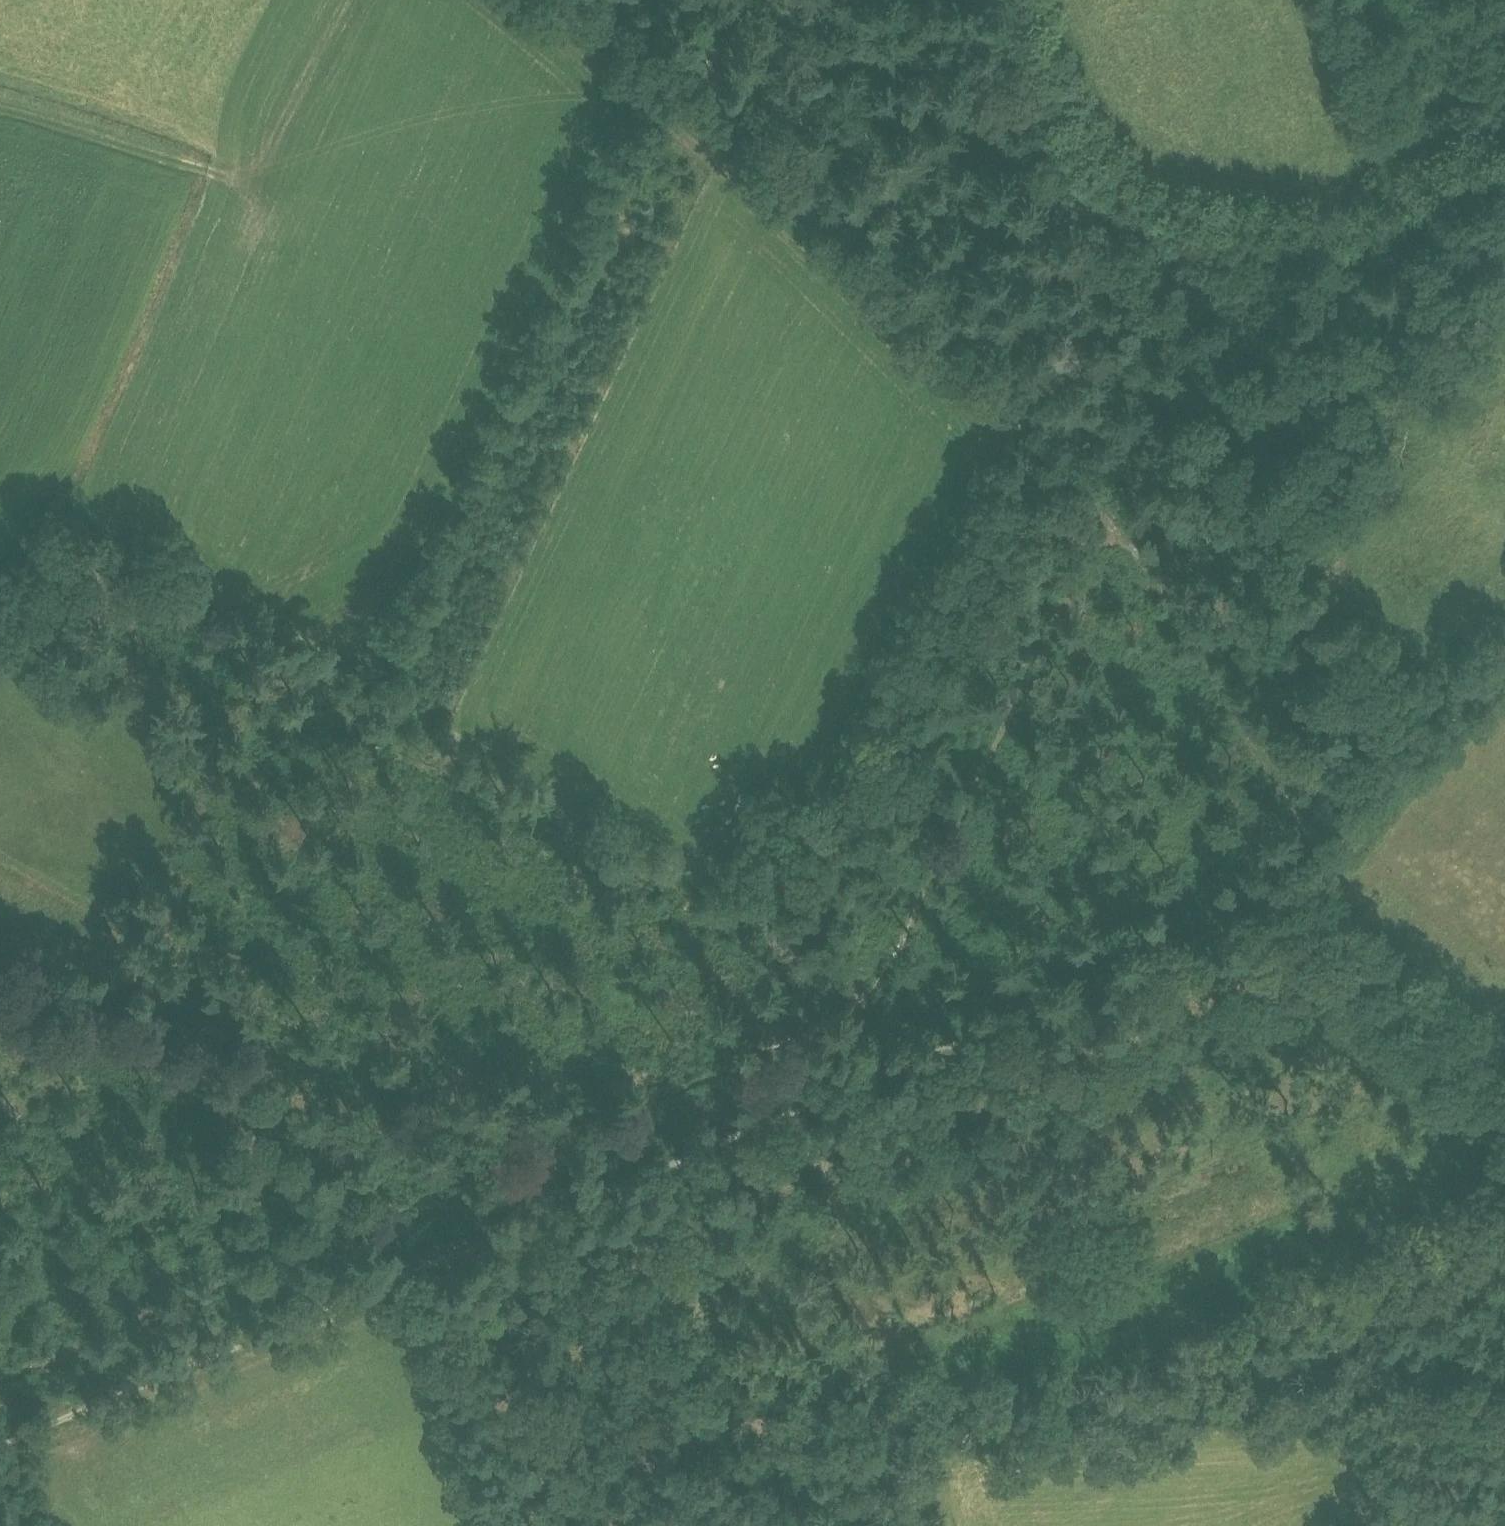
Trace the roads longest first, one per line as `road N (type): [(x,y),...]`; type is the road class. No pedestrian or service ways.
road 1 (track): [(0,1425),(1277,876),(1332,861)]
road 2 (track): [(561,0),(864,270),(1025,433),(1109,543)]
road 3 (track): [(1332,861),(1109,543)]
road 4 (track): [(1332,861),(1504,654)]

